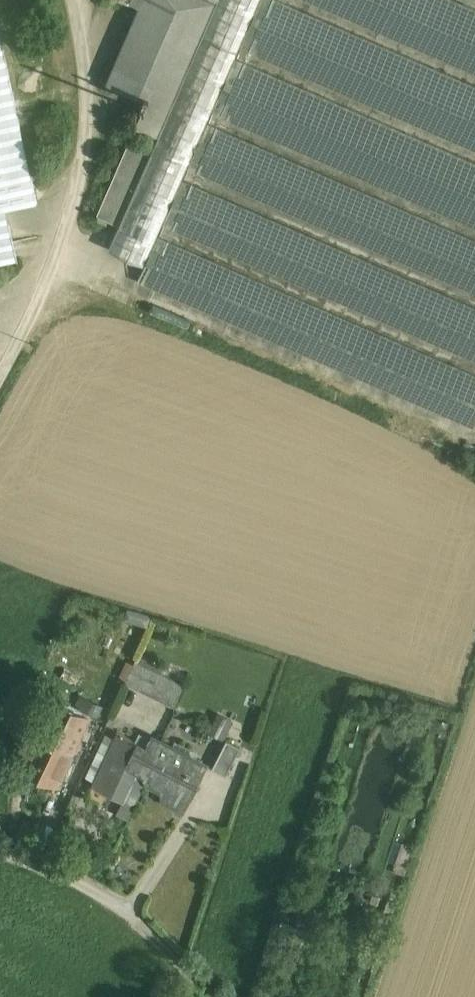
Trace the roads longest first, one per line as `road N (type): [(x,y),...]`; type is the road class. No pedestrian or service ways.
road 1 (residential): [(0,371),(54,264),(90,130),(90,85),(71,0)]
road 2 (unclassified): [(209,996),(113,902),(0,852)]

